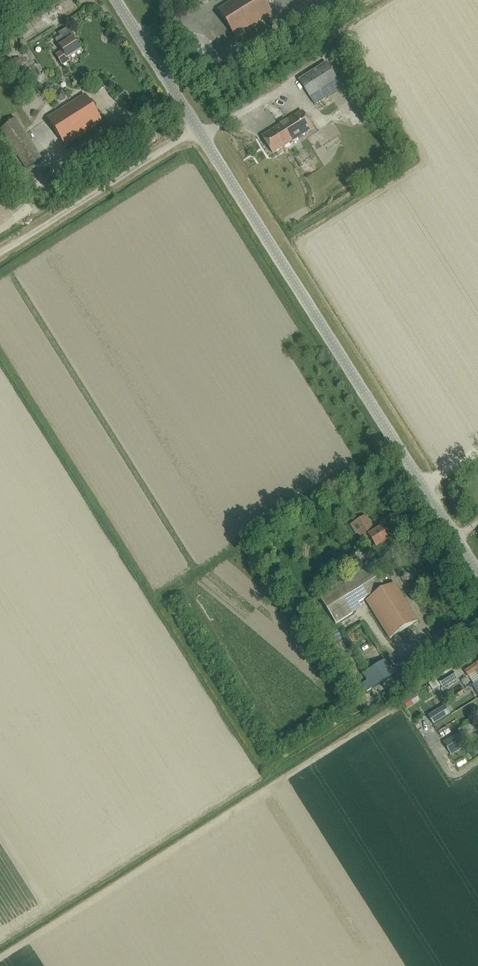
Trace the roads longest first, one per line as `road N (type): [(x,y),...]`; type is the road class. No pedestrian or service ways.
road 1 (unclassified): [(477,573),(116,0)]

